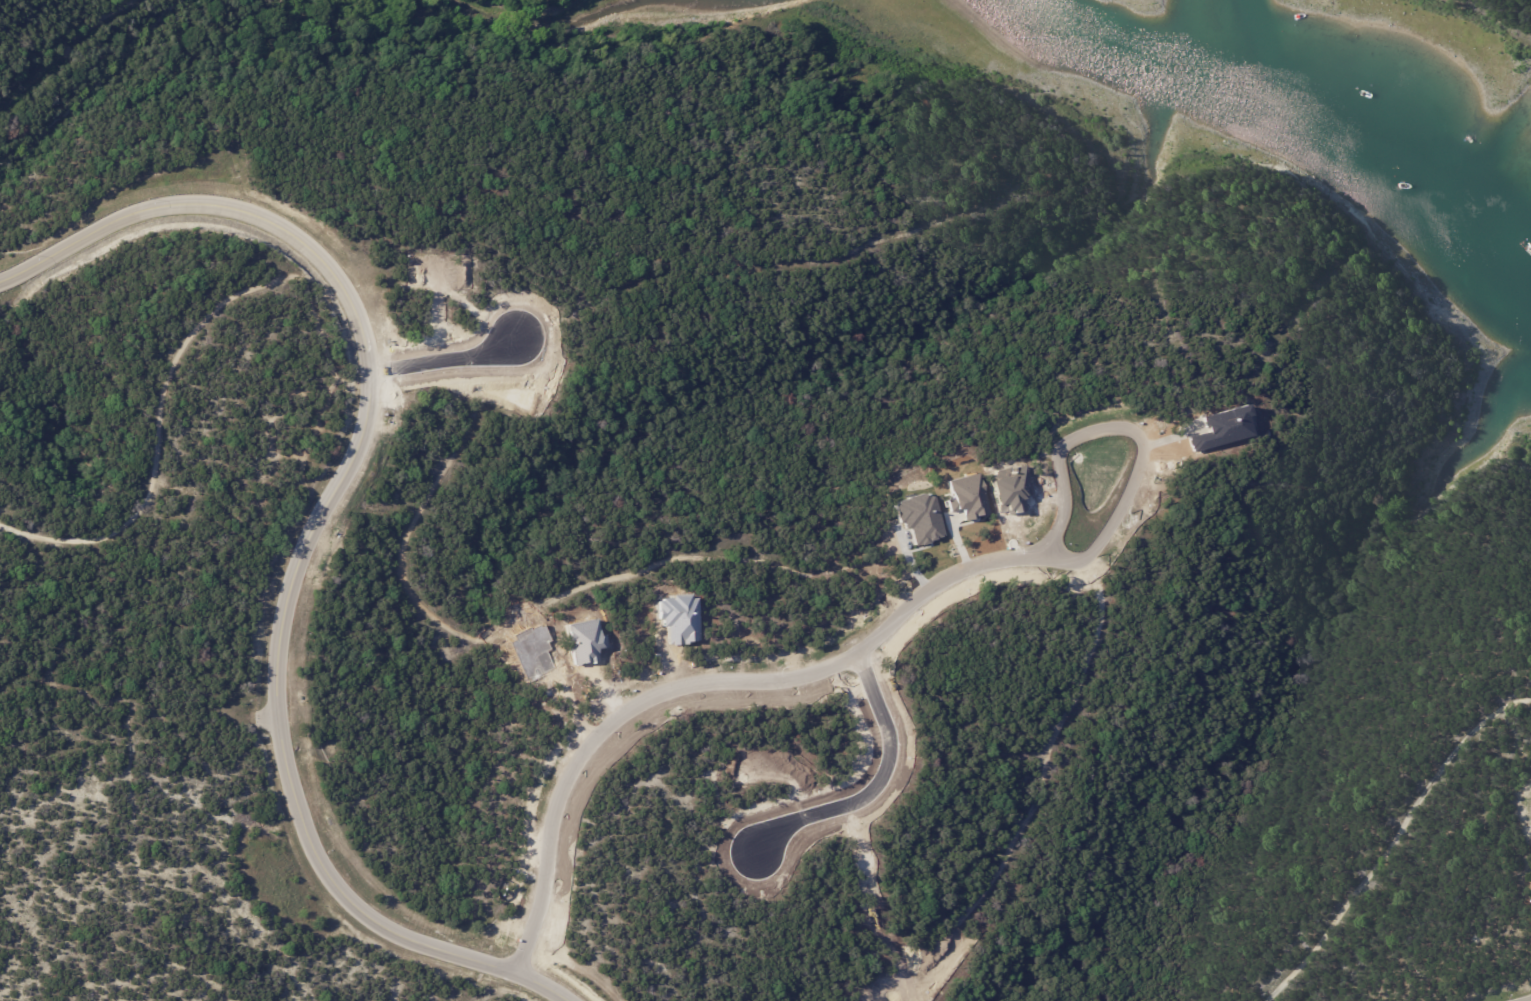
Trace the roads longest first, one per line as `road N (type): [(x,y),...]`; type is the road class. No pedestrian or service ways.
road 1 (residential): [(564,1000),(374,923),(308,840),(277,718),(279,639),(300,552),(359,433),(370,373),(354,311),(333,272),(282,228),(232,210),(172,203),(125,214),(0,281)]
road 2 (residential): [(515,975),(541,903),(563,795),(609,726),(681,683),(788,675),(849,659),(982,565),(1093,551),(1114,534),(1143,479),(1151,444),(1140,429),(1107,427),(1074,442),(1065,521),(1039,552)]
road 3 (residential): [(370,373),(503,354),(518,341)]

